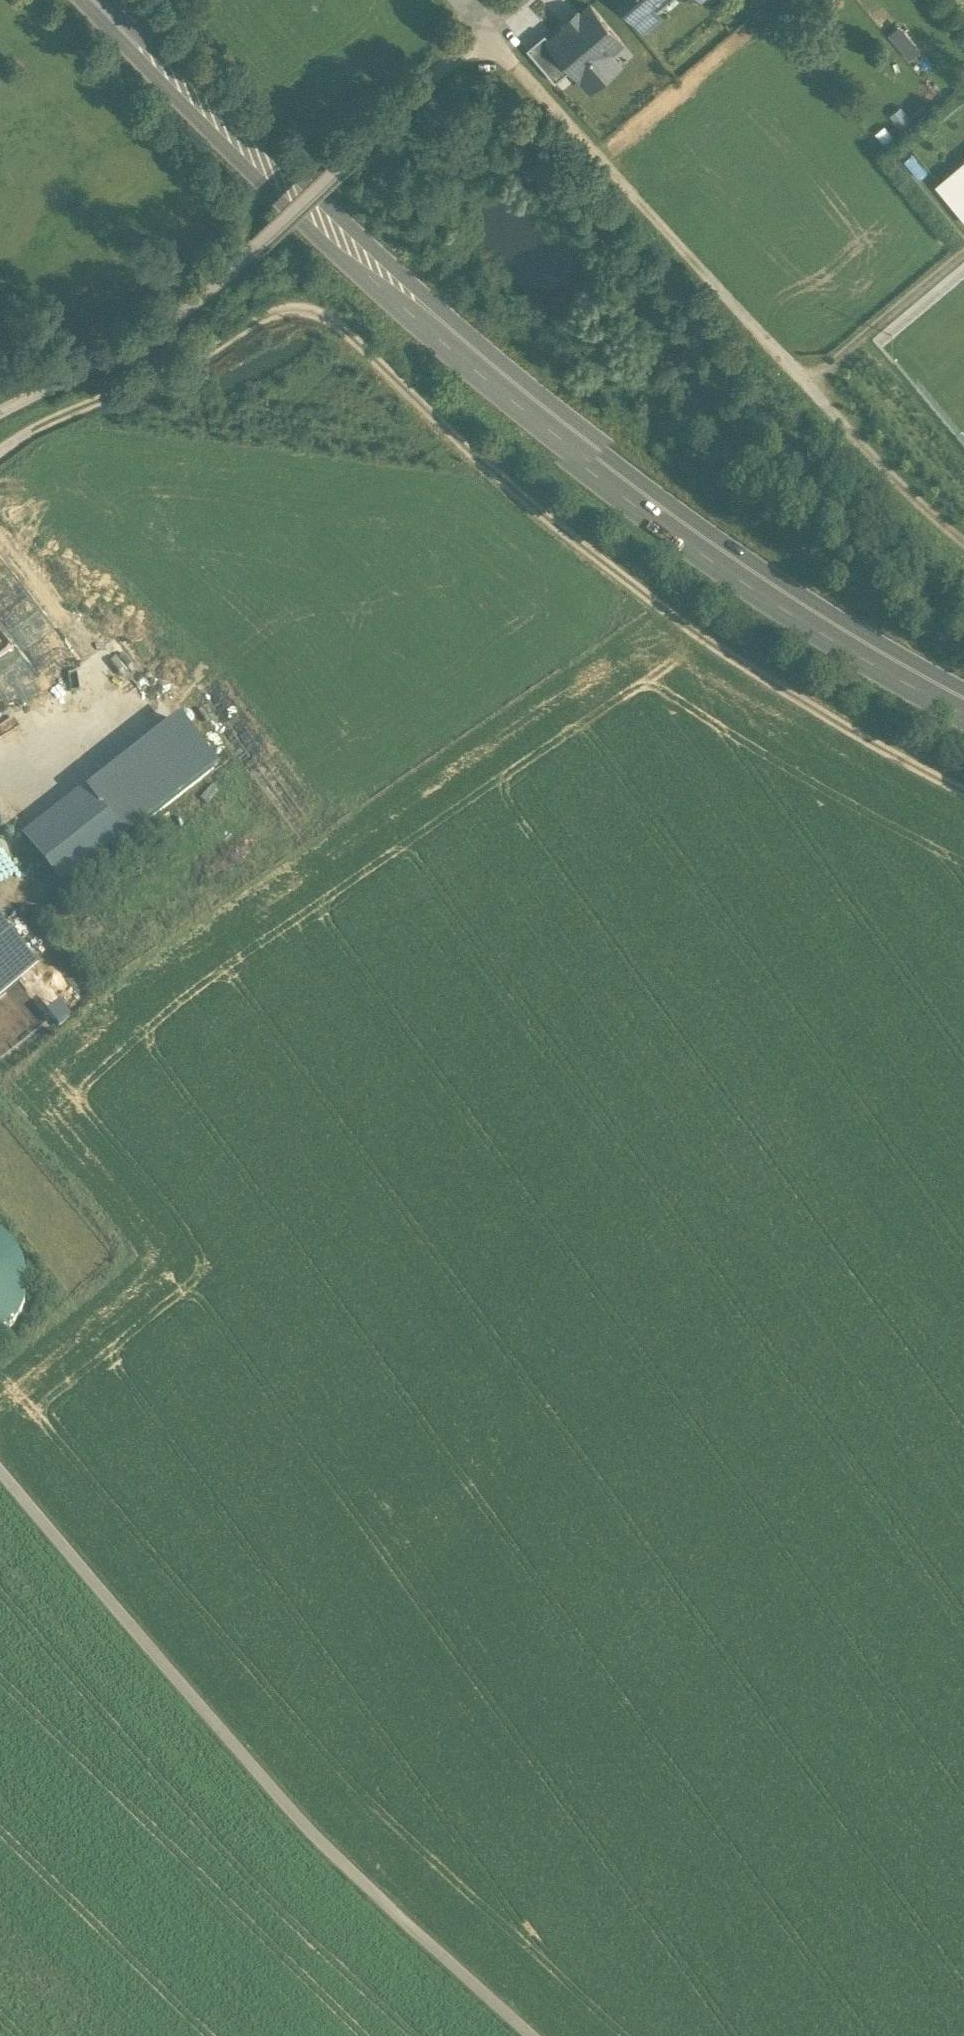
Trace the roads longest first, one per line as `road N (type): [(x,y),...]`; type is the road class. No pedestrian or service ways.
road 1 (track): [(963,788),(737,673),(526,508),(336,327),(310,313),(260,322),(159,382),(34,430),(0,454)]
road 2 (primary): [(963,700),(793,614),(528,416),(318,219),(106,0)]
road 3 (track): [(0,1471),(325,1849),(528,2035)]
road 4 (track): [(483,27),(871,458),(963,542)]
road 5 (track): [(0,411),(152,335),(483,27)]
road 6 (track): [(805,380),(963,250)]

